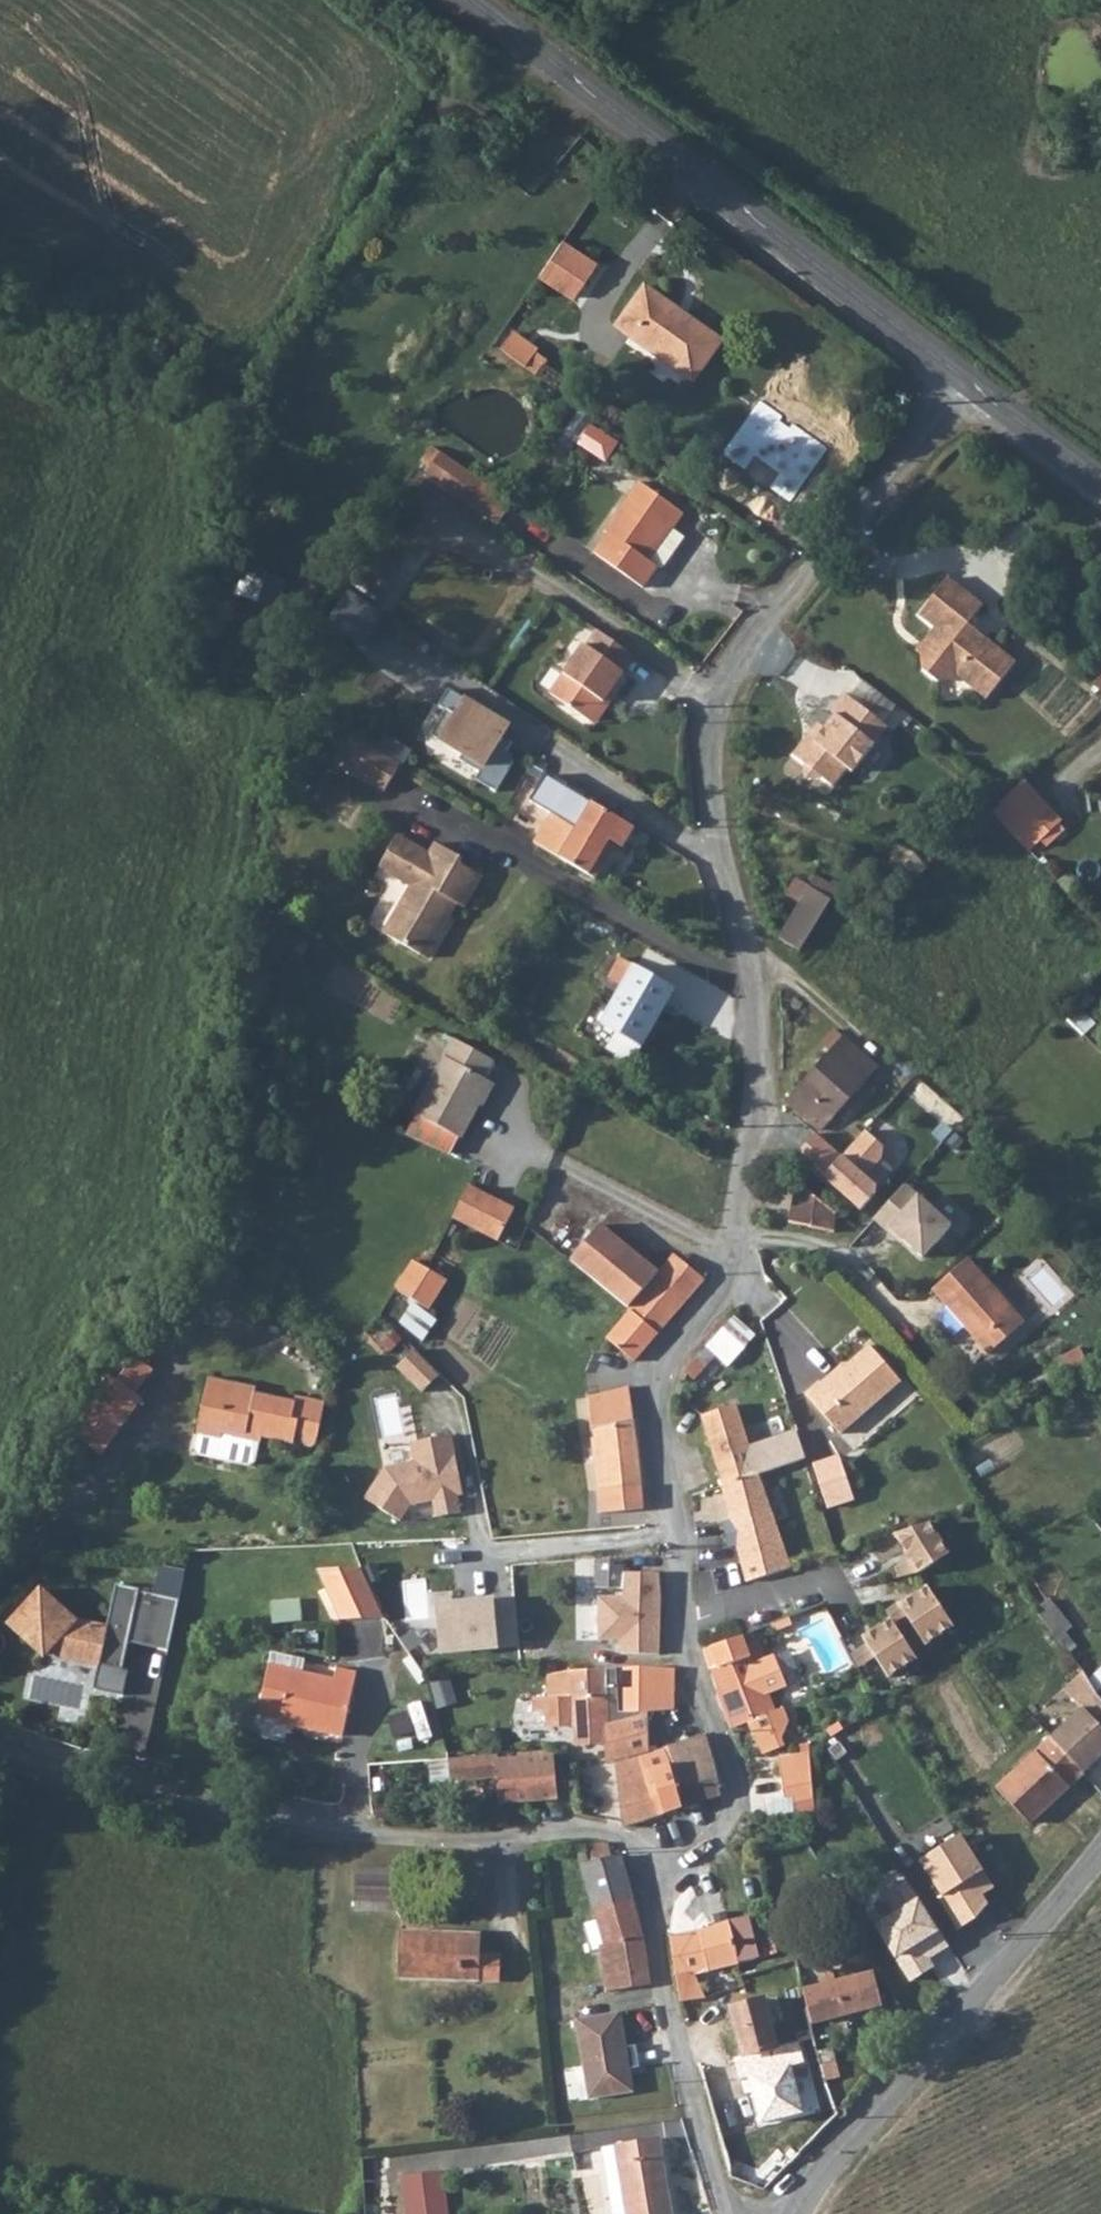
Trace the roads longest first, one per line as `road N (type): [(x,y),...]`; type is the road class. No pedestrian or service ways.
road 1 (residential): [(686,1866),(738,1793),(679,1620),(654,1387),(718,1305),(762,1033),(717,803),(714,728),(741,660),(974,381)]
road 2 (residential): [(0,1753),(130,1797),(313,1828),(388,1839),(612,1833),(686,1866)]
road 3 (tertiary): [(974,381),(479,0)]
road 4 (unclassified): [(794,2213),(838,2149),(1100,1853)]
road 5 (residential): [(736,2213),(717,2183),(671,2029),(659,1951),(663,1909),(686,1866)]
road 6 (tertiary): [(1100,483),(974,381)]

